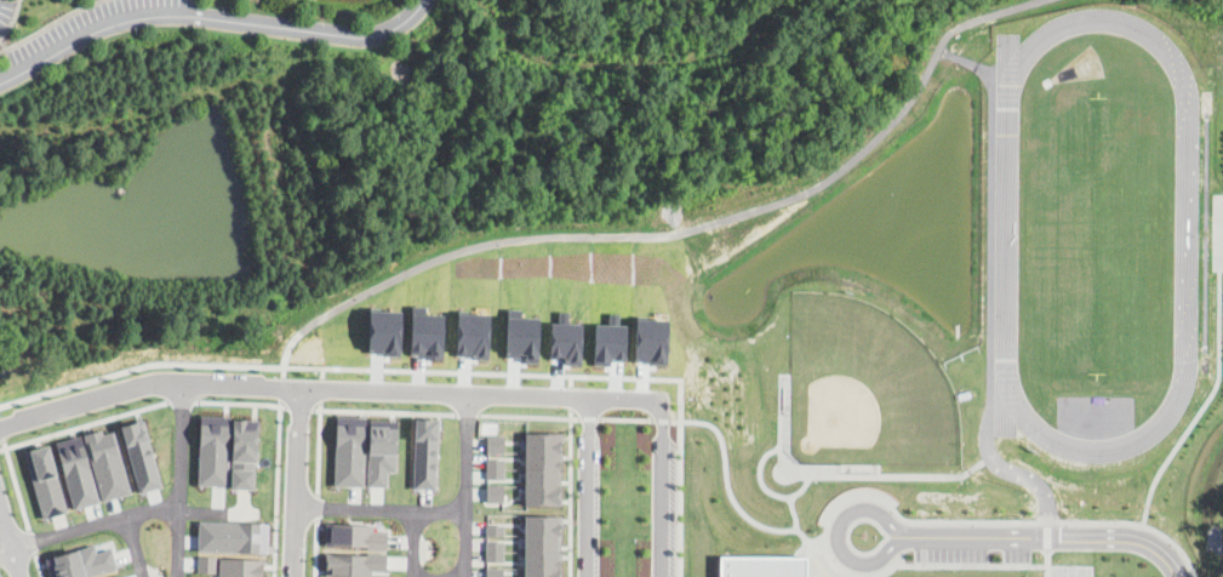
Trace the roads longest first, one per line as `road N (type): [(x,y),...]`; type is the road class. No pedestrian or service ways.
road 1 (residential): [(662,398),(172,379),(0,428)]
road 2 (residential): [(295,576),(301,387)]
road 3 (residential): [(589,395),(588,576)]
road 4 (residential): [(662,576),(662,398)]

